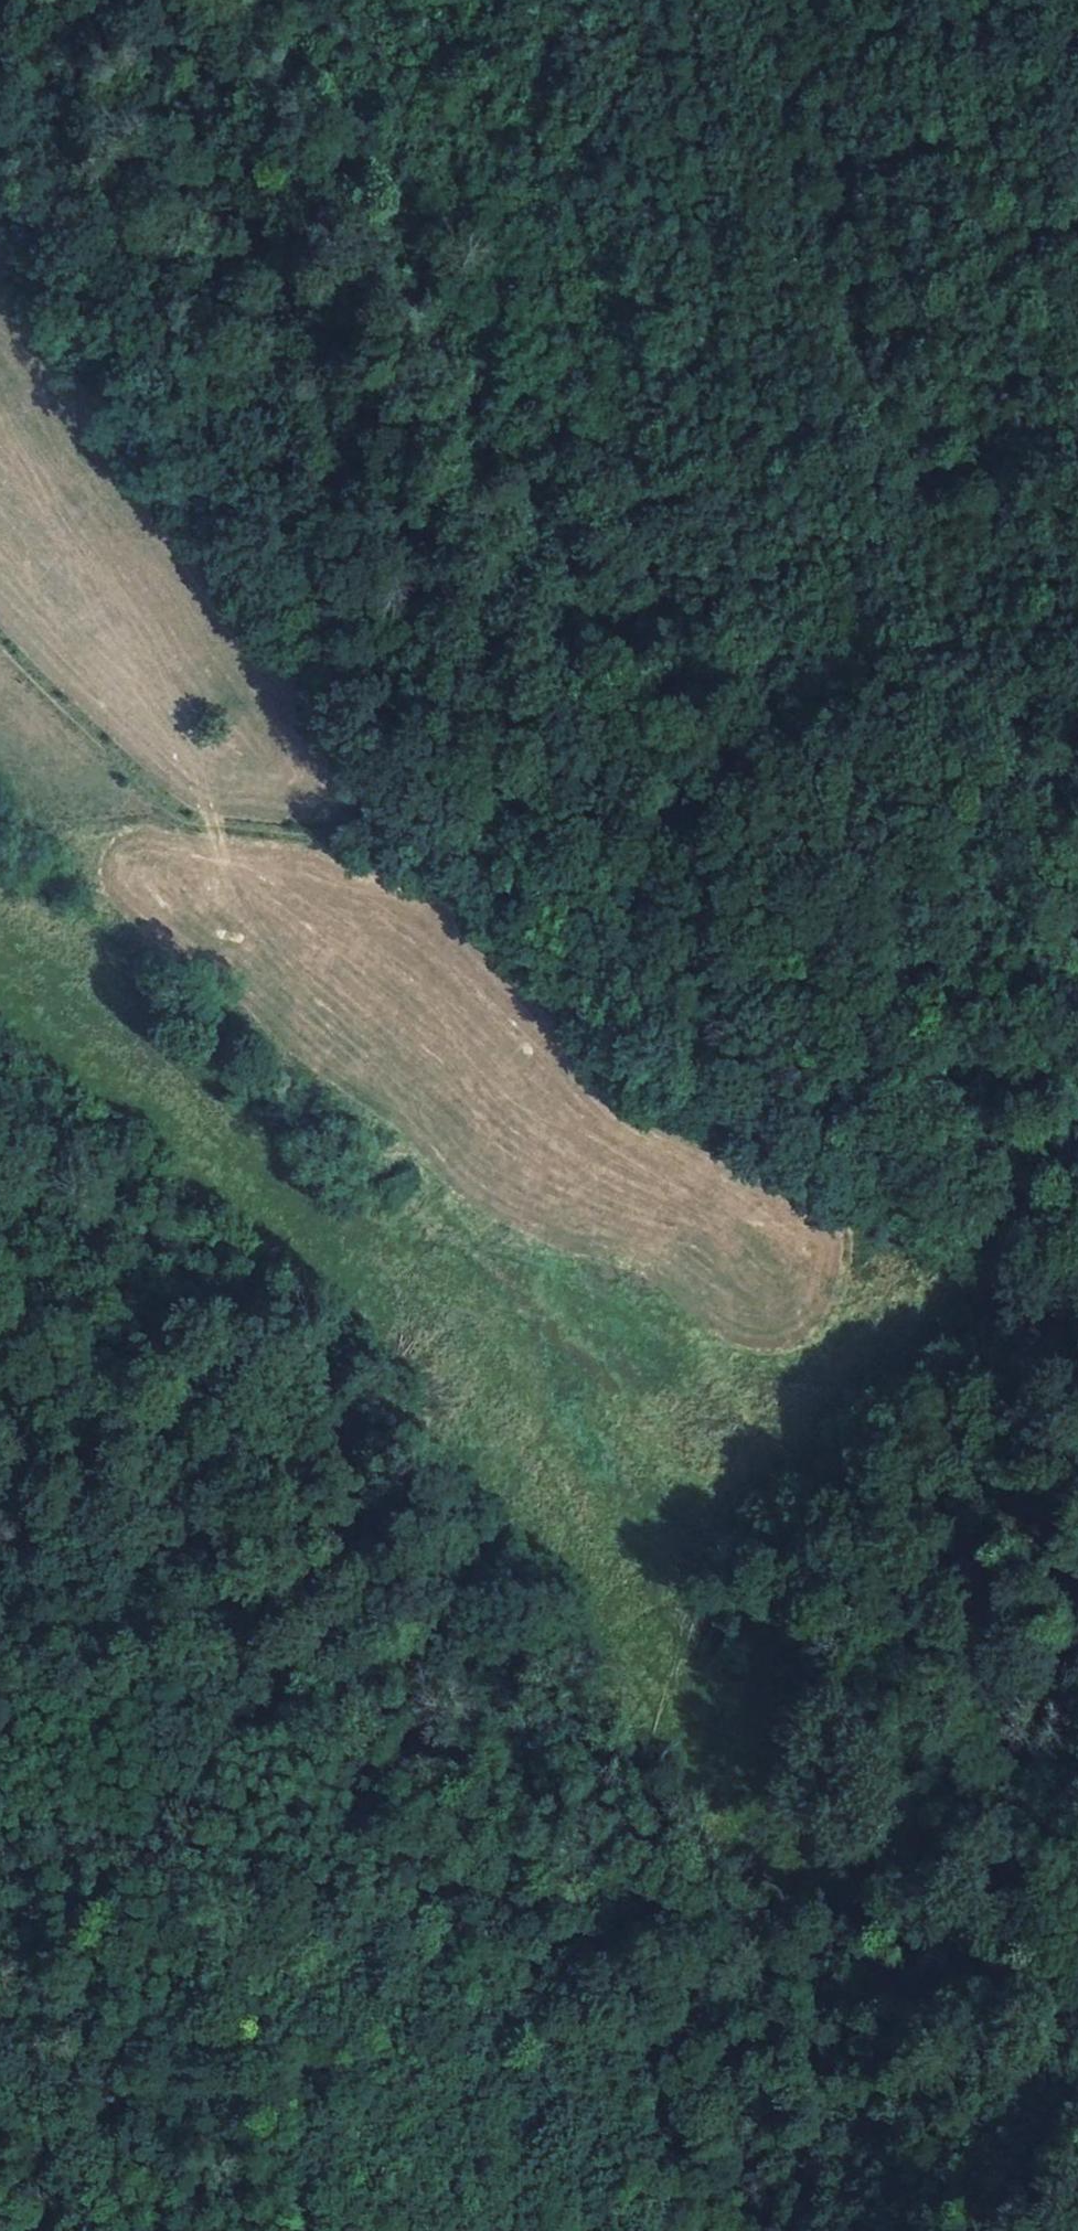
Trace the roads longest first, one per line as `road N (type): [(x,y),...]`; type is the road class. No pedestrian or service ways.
road 1 (track): [(284,837),(185,829),(0,632)]
road 2 (track): [(0,2104),(127,2230)]

